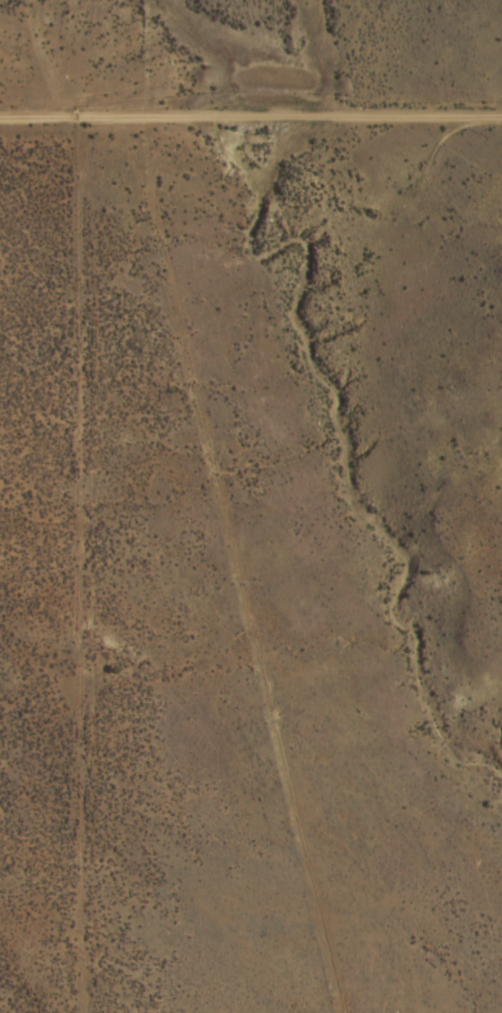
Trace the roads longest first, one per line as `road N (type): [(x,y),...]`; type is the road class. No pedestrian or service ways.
road 1 (residential): [(0,112),(501,114)]

